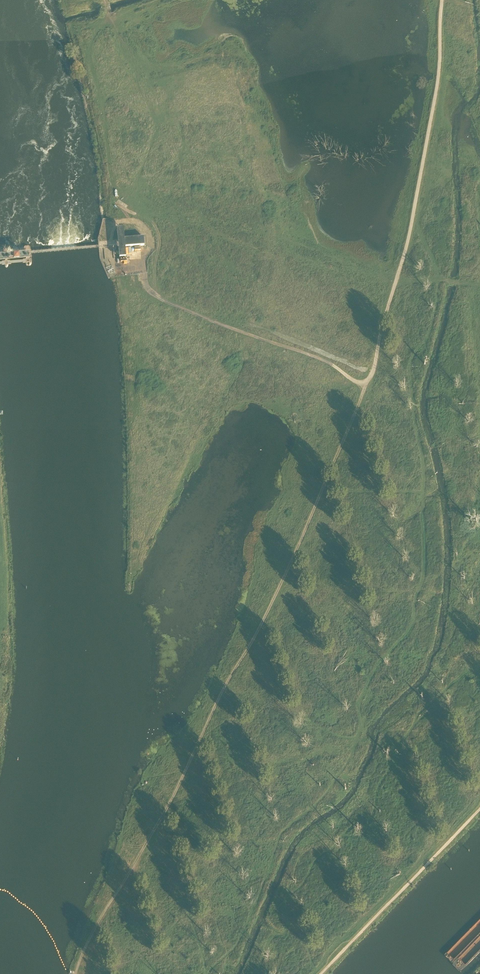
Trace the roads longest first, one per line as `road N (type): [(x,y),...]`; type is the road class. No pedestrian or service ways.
road 1 (track): [(76,973),(301,544),(371,371),(396,279)]
road 2 (track): [(365,388),(309,356),(151,294),(139,226),(126,213)]
road 3 (track): [(396,279),(431,122),(442,0)]
road 4 (track): [(479,810),(321,973)]

